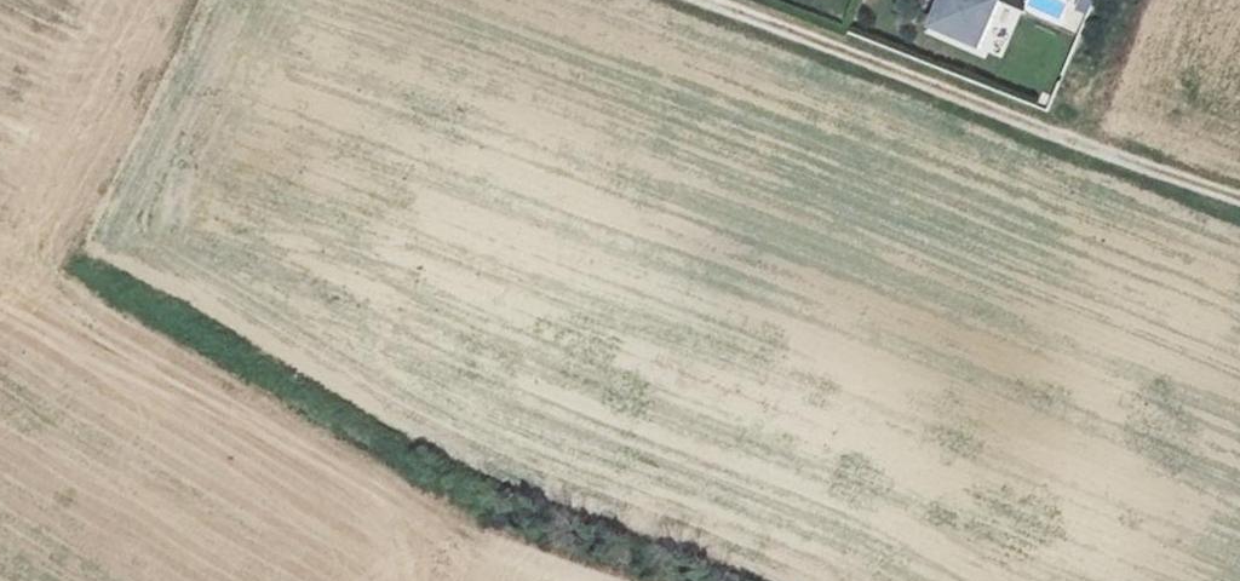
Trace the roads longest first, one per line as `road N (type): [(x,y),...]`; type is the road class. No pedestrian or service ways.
road 1 (track): [(1239,207),(673,0)]

